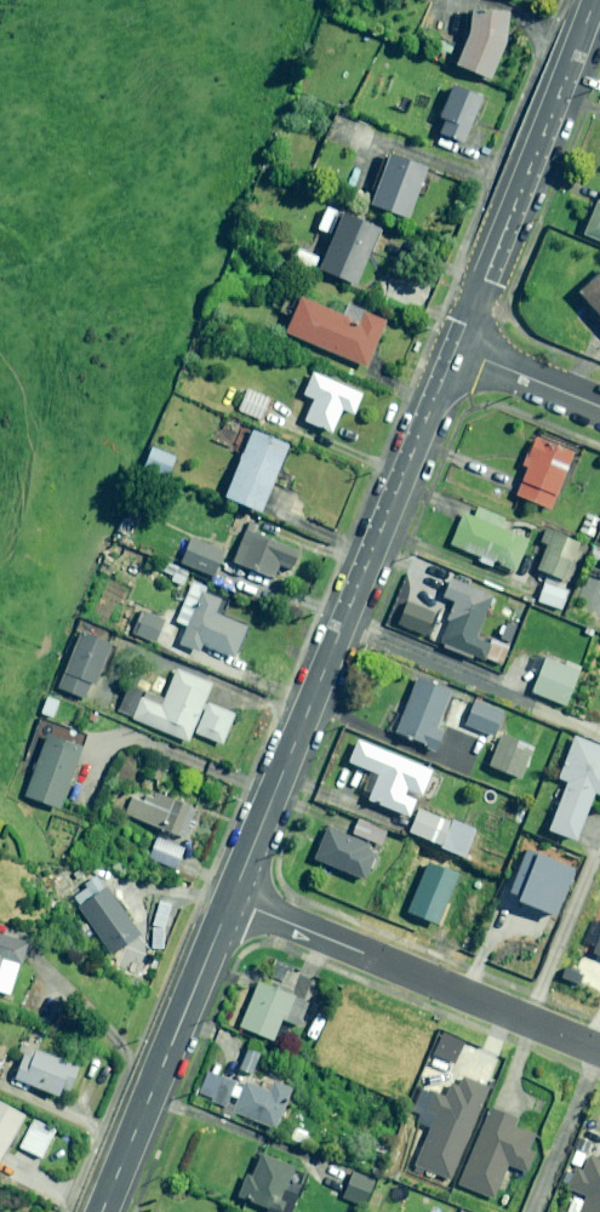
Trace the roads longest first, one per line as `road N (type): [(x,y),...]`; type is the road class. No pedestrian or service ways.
road 1 (residential): [(231,900),(456,349)]
road 2 (residential): [(599,1049),(231,900)]
road 3 (residential): [(456,349),(593,0)]
road 4 (residential): [(101,1211),(231,900)]
road 5 (residential): [(599,407),(456,349)]

